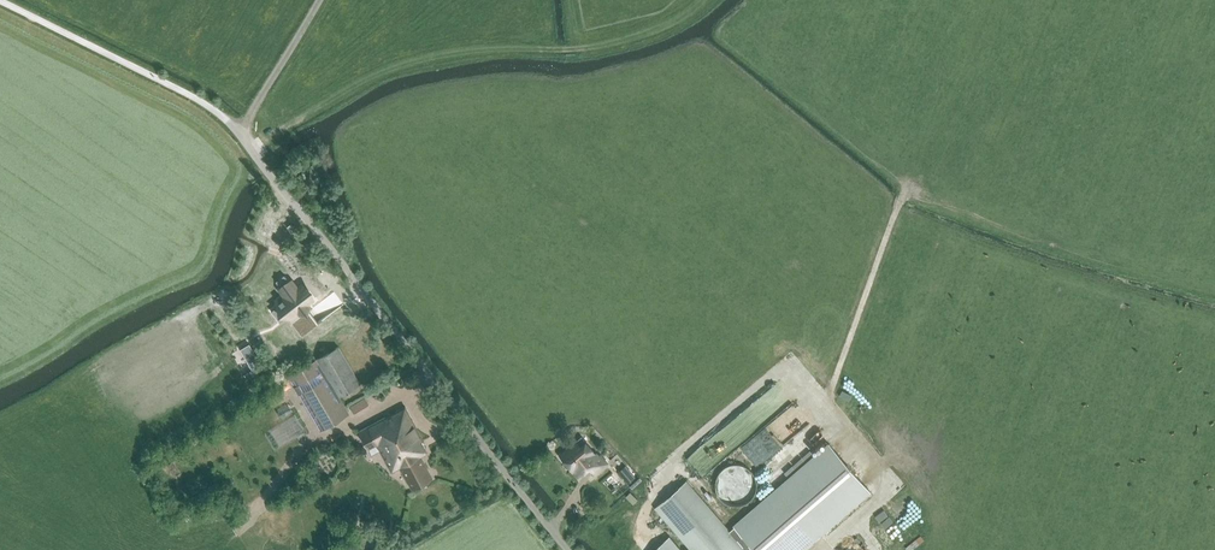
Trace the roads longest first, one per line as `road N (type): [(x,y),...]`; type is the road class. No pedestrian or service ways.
road 1 (unclassified): [(569,549),(240,135)]
road 2 (track): [(825,549),(892,493),(826,413),(904,192)]
road 3 (track): [(240,135),(318,0)]

